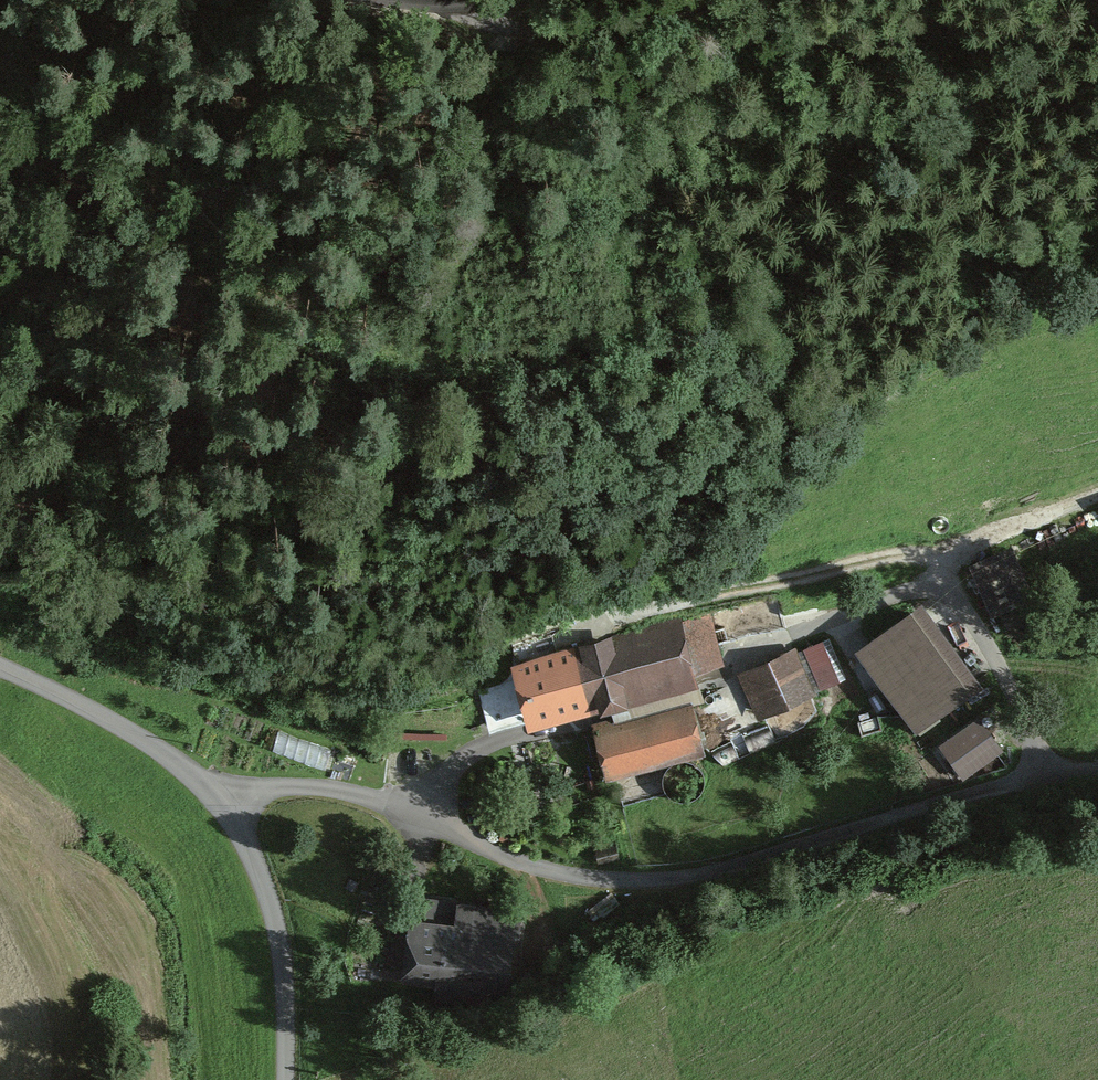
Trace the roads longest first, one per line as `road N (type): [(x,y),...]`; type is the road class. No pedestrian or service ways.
road 1 (track): [(1097,770),(1034,775),(725,868),(646,880),(544,869),(336,790),(286,788),(220,801)]
road 2 (track): [(0,50),(44,103),(182,196),(274,286),(336,328),(423,355),(511,348),(627,315)]
road 3 (residential): [(288,1079),(276,922),(245,837),(220,801),(143,740),(0,665)]
road 4 (track): [(1097,500),(980,551),(963,571),(966,597),(1049,771)]
road 5 (track): [(459,2),(516,32),(607,31),(693,0)]

